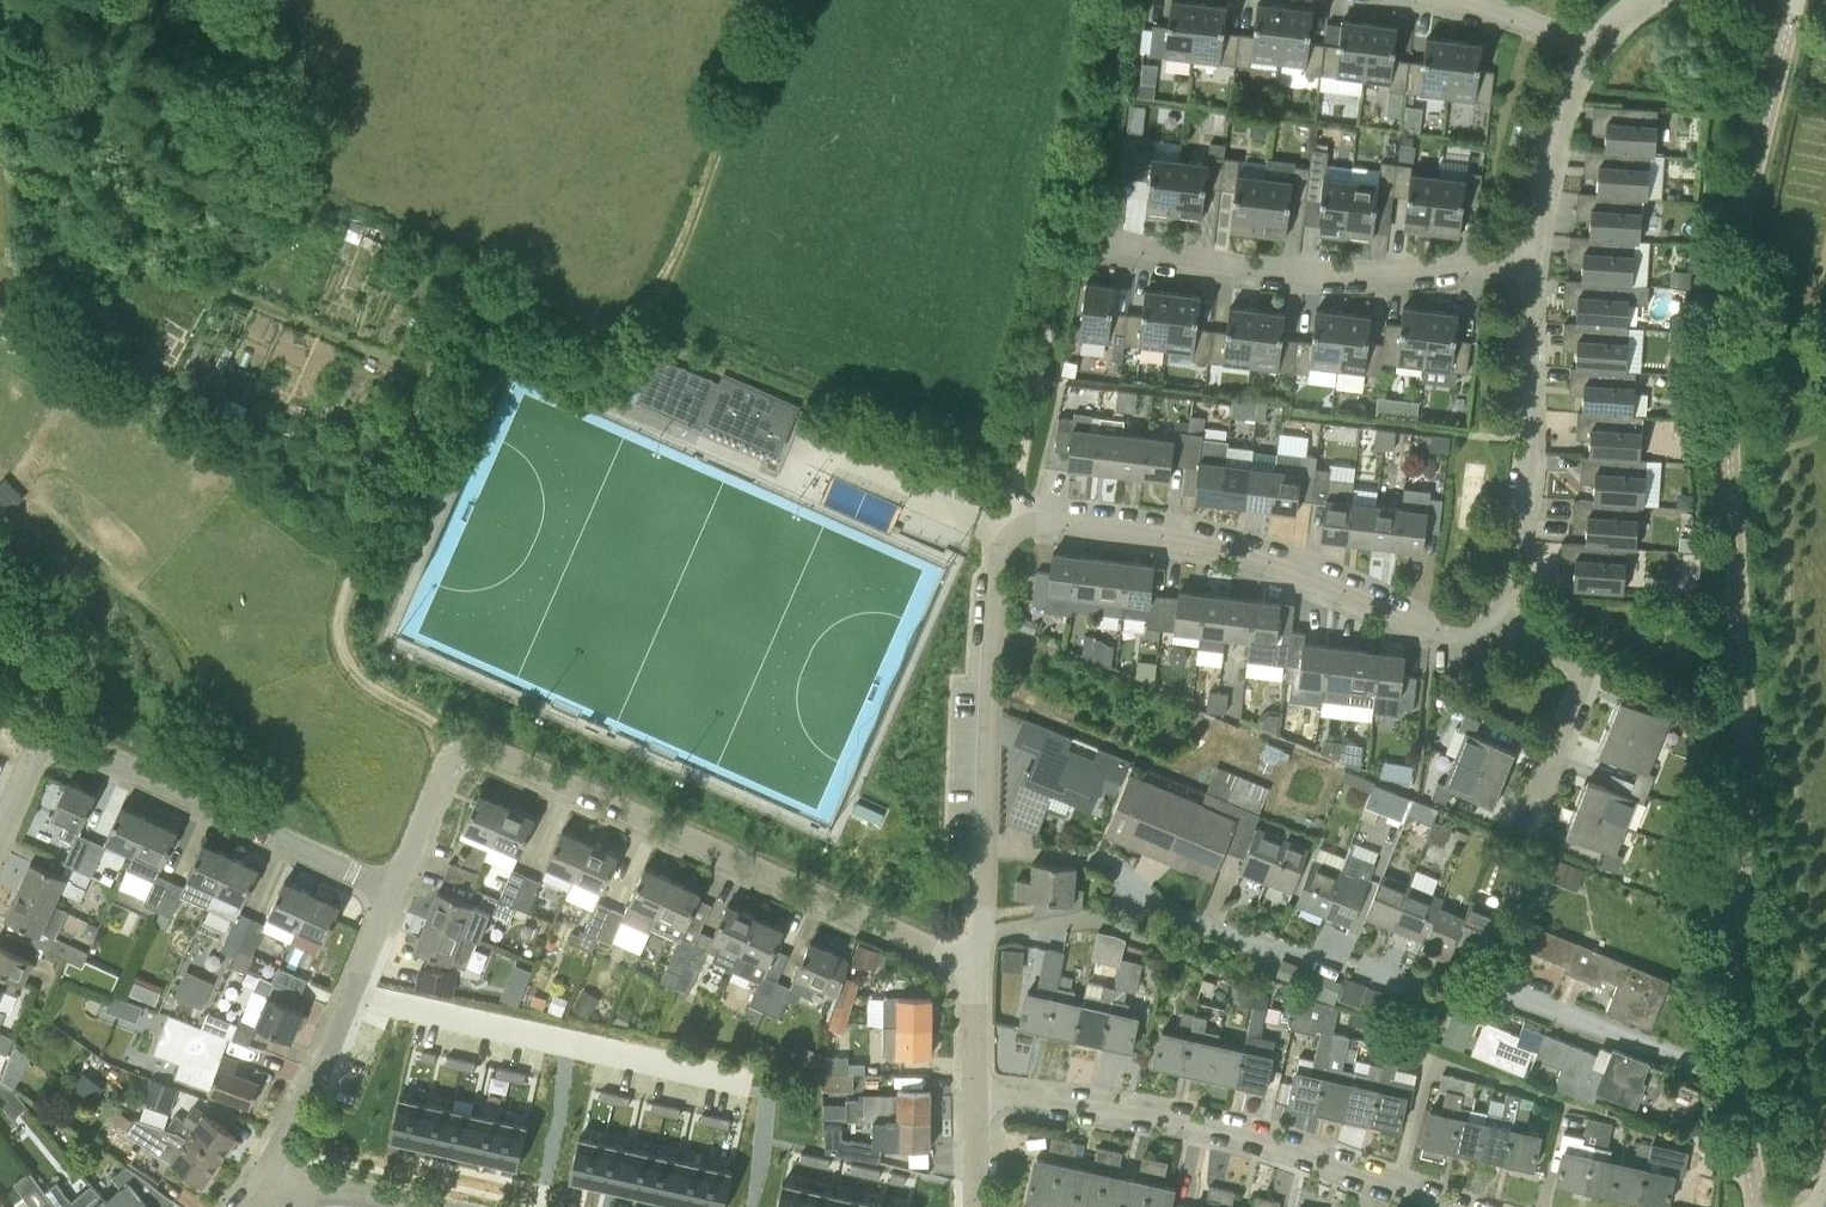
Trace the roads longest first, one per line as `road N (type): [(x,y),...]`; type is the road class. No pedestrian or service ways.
road 1 (unclassified): [(1736,1068),(1731,1005),(1742,697),(1727,306),(1796,0)]
road 2 (residential): [(986,851),(1001,554),(1022,524),(1178,540),(1274,566),(1430,628),(1459,624),(1494,601)]
road 3 (residential): [(986,851),(1106,861),(1159,907),(1241,942),(1454,1001),(1509,994),(1699,1064),(1736,1068)]
road 4 (residential): [(974,967),(478,747),(447,760),(394,890)]
road 5 (track): [(460,749),(431,721),(367,686),(347,663),(336,628),(431,366),(459,302),(483,287),(592,326),(625,320)]
road 6 (residential): [(1454,1206),(1209,1124),(974,1089)]
road 7 (residential): [(394,890),(62,739),(33,755),(0,826)]
road 8 (residential): [(1112,238),(1324,271),(1531,256)]
road 9 (residential): [(1494,601),(1510,564),(1527,468),(1531,256)]
road 10 (residential): [(274,1170),(394,890)]
road 11 (residential): [(1525,823),(1581,675),(1494,601)]
road 12 (track): [(429,372),(221,288)]
road 13 (residential): [(1531,256),(1562,107),(1588,48)]
road 14 (residential): [(418,1206),(274,1170)]
road 15 (unclassified): [(1757,1206),(1736,1068)]
road 16 (residential): [(1588,48),(1459,0)]
road 17 (residential): [(974,1089),(974,967)]

